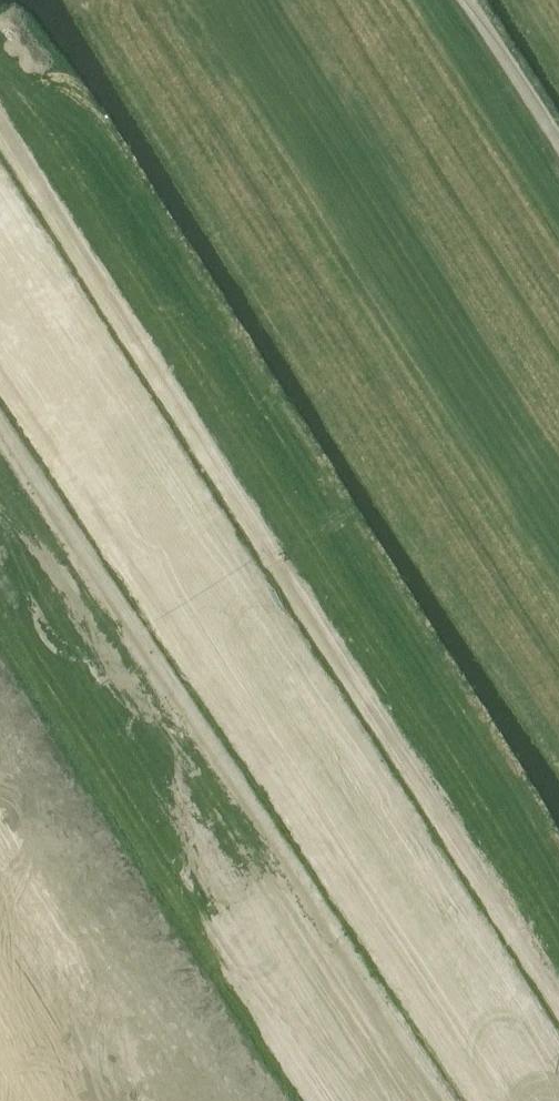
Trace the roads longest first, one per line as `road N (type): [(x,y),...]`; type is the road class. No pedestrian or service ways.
road 1 (track): [(558,141),(465,0)]

